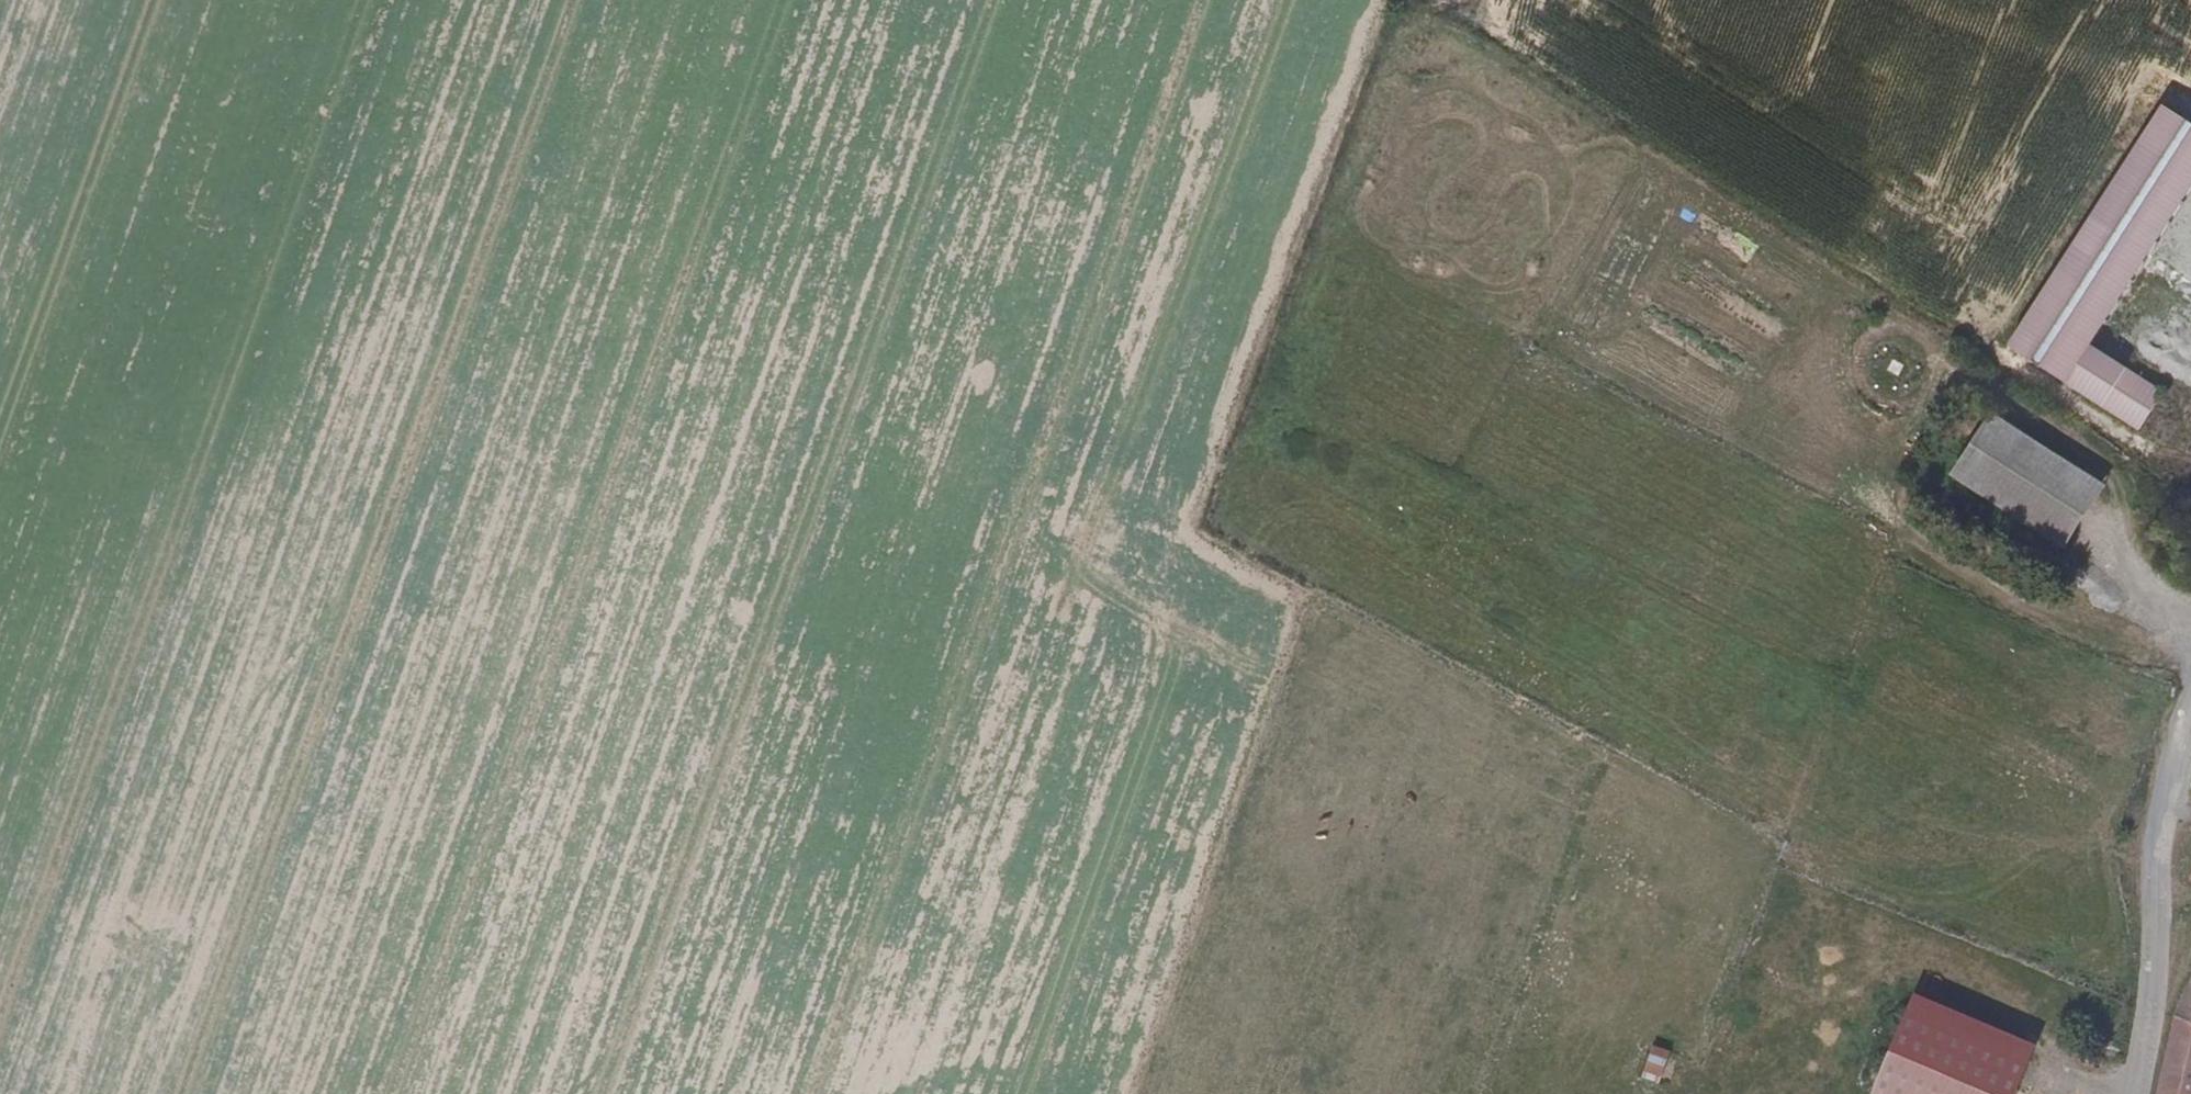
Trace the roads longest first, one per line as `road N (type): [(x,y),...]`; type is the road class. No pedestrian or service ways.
road 1 (track): [(2144,1093),(2160,999),(2160,857),(2190,720)]

